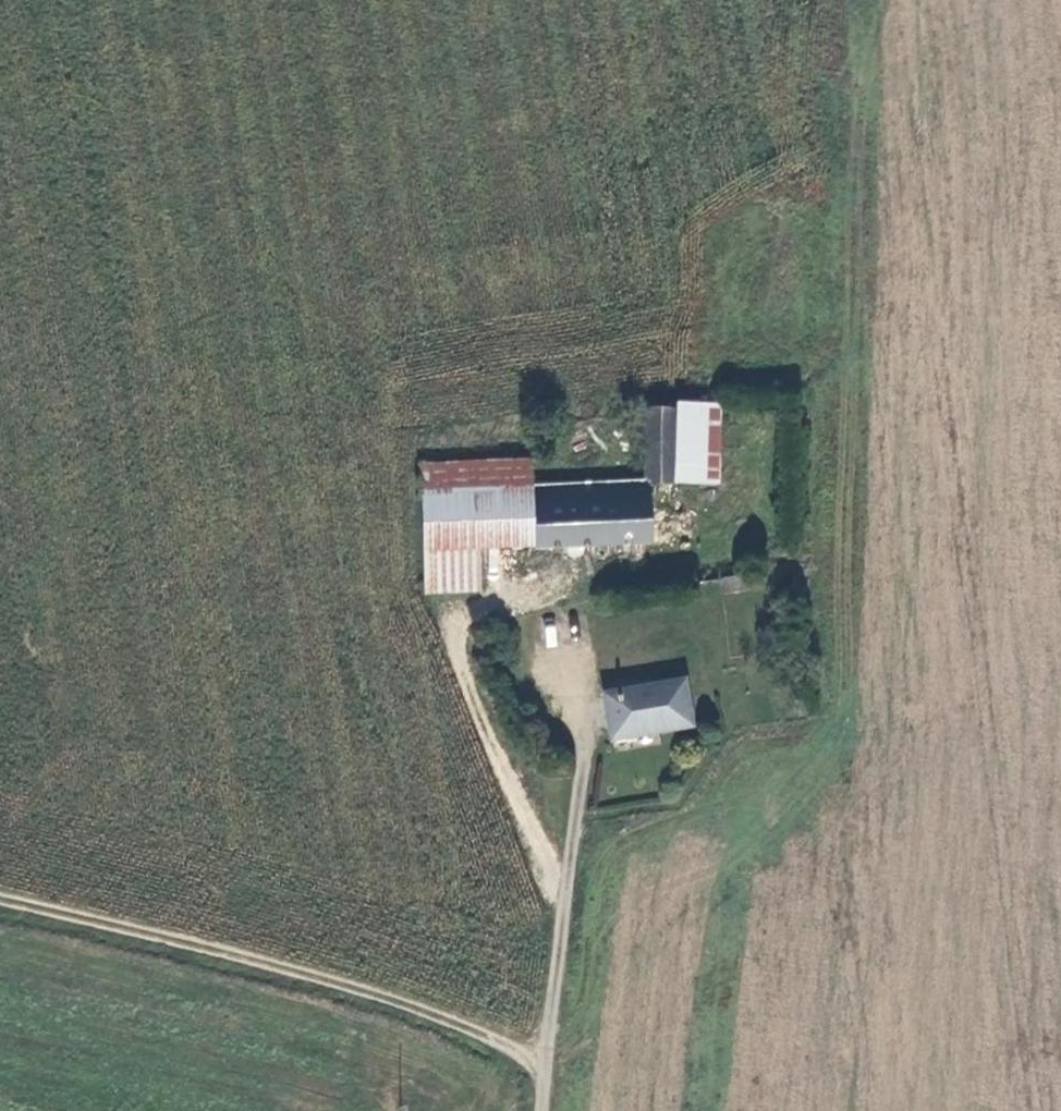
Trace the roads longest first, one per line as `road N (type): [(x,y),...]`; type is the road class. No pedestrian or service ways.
road 1 (track): [(547,1066),(398,1003),(0,899)]
road 2 (unclassified): [(543,1110),(582,772),(562,622)]

